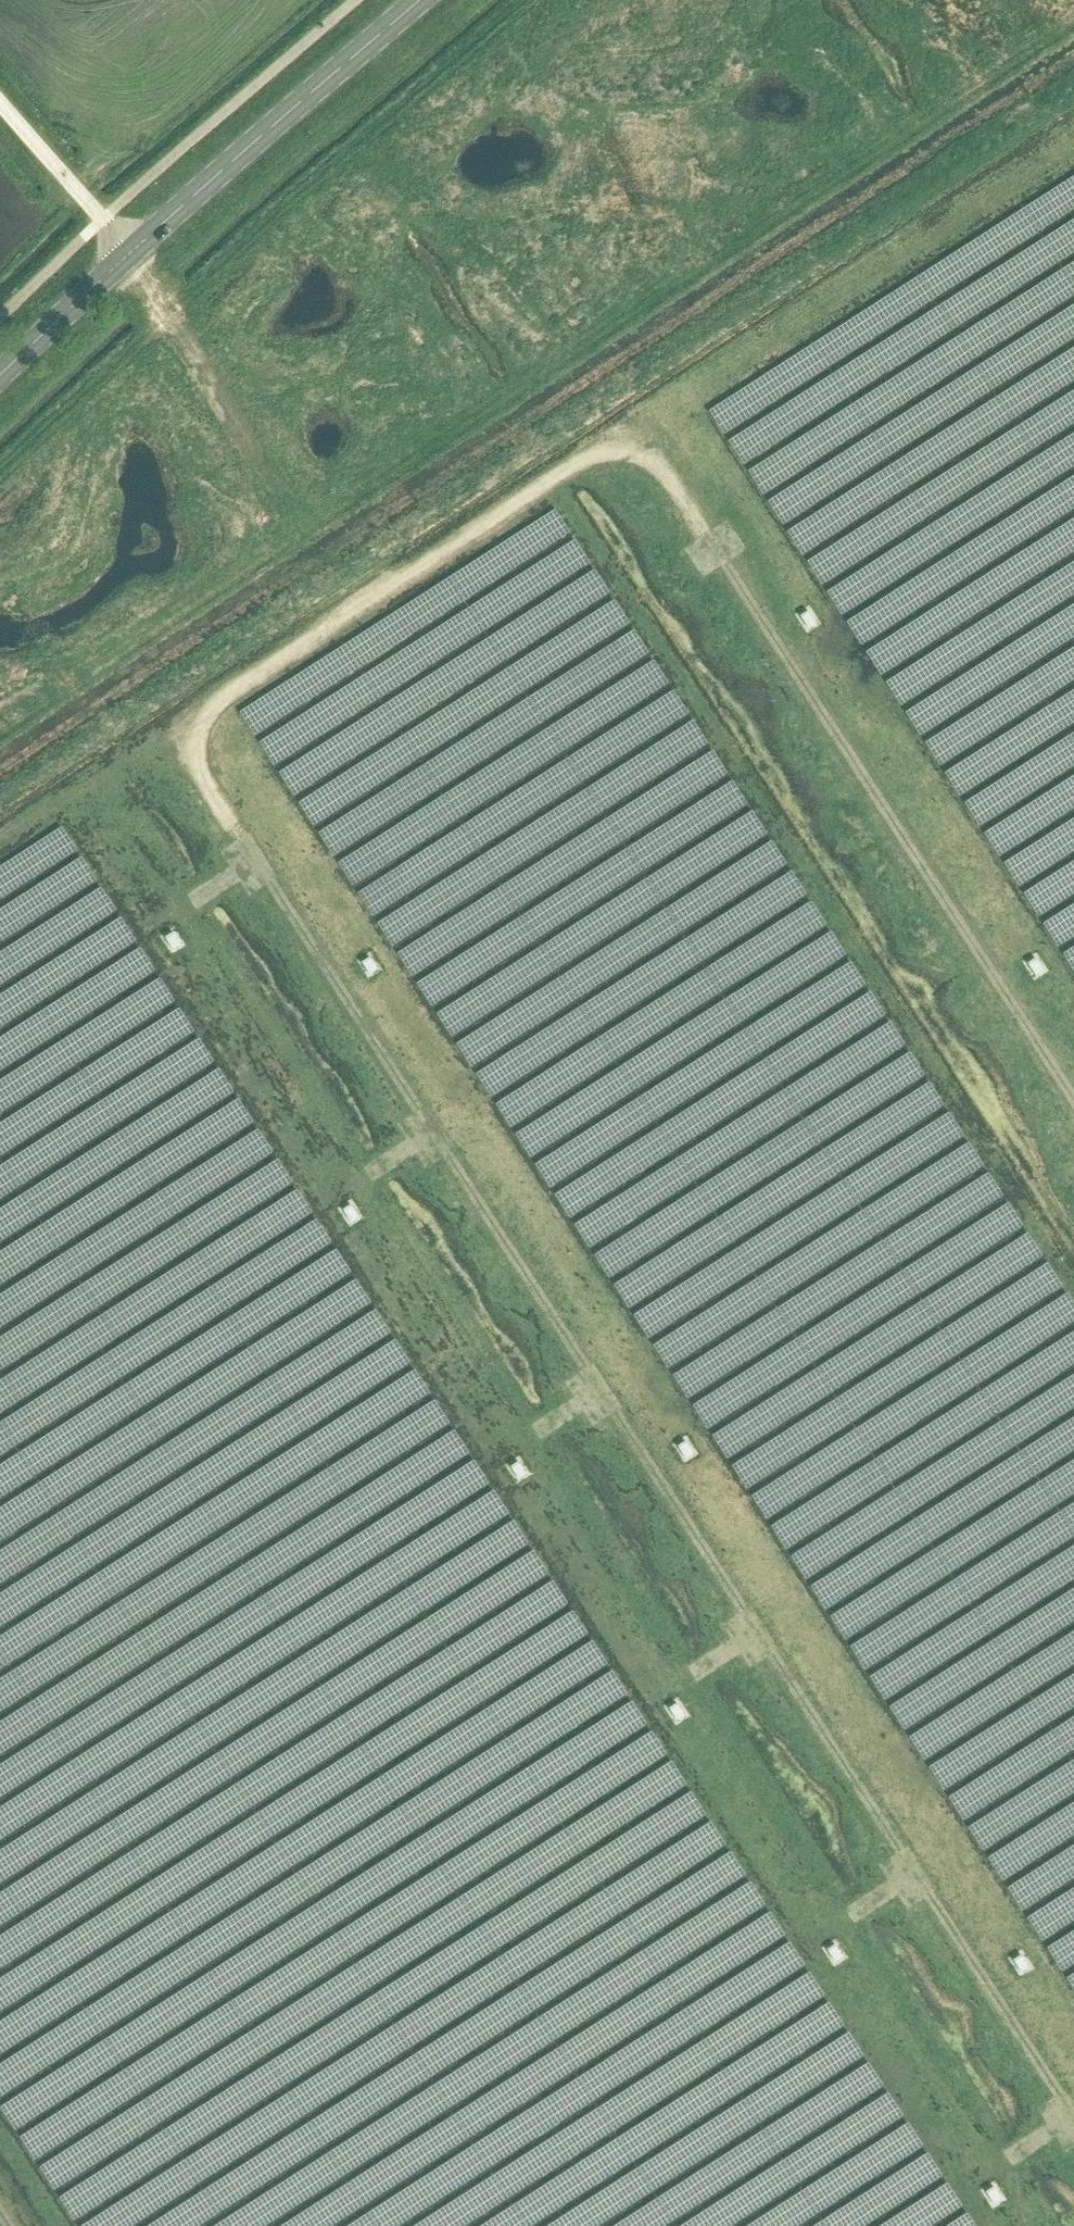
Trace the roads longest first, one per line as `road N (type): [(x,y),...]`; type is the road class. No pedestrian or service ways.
road 1 (tertiary): [(130,253),(418,0)]
road 2 (unclassified): [(130,253),(0,103)]
road 3 (tertiary): [(0,374),(130,253)]

